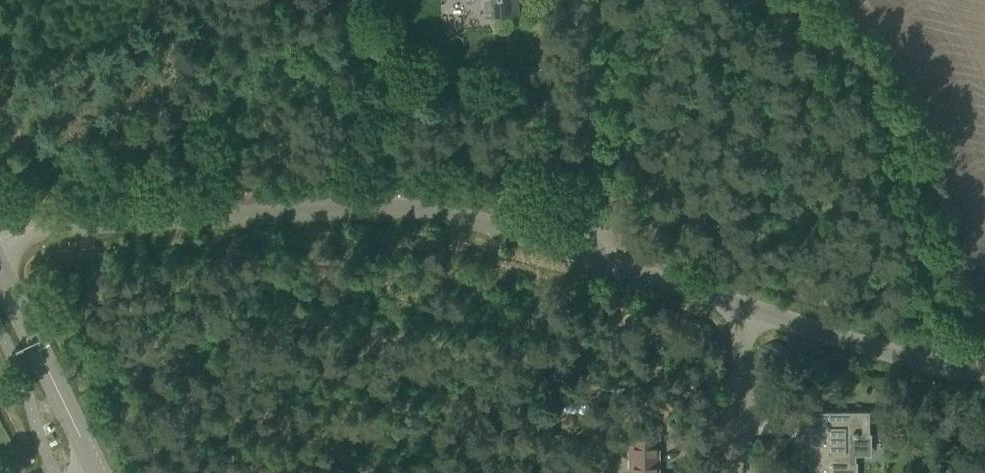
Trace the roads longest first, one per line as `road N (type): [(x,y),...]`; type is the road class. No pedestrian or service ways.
road 1 (unclassified): [(588,255),(513,229),(413,211),(0,239)]
road 2 (unclassified): [(588,255),(577,0)]
road 3 (unclassified): [(984,368),(845,343),(745,312)]
road 4 (tertiary): [(98,472),(0,274)]
road 5 (unclassified): [(745,312),(588,255)]
road 6 (unclassified): [(742,472),(745,312)]

